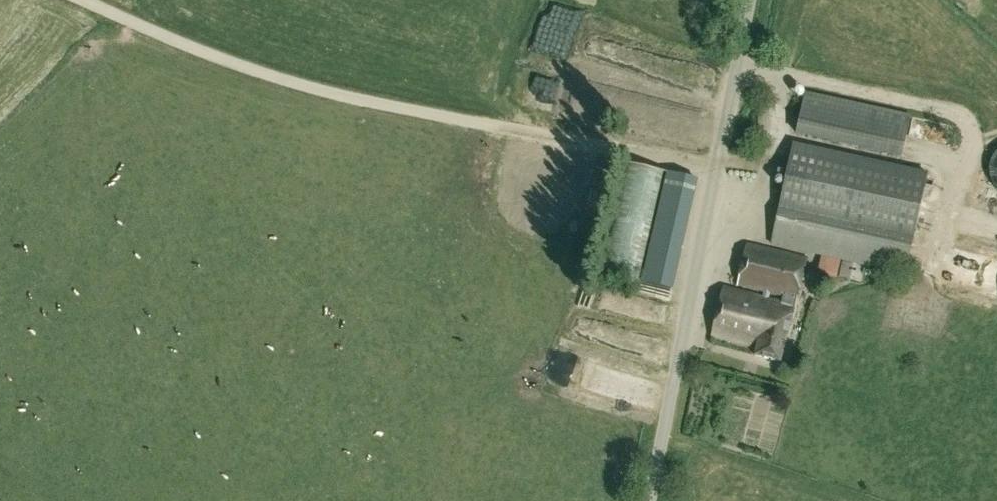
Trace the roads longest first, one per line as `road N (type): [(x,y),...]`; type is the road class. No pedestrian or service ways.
road 1 (unclassified): [(649,500),(750,0)]

